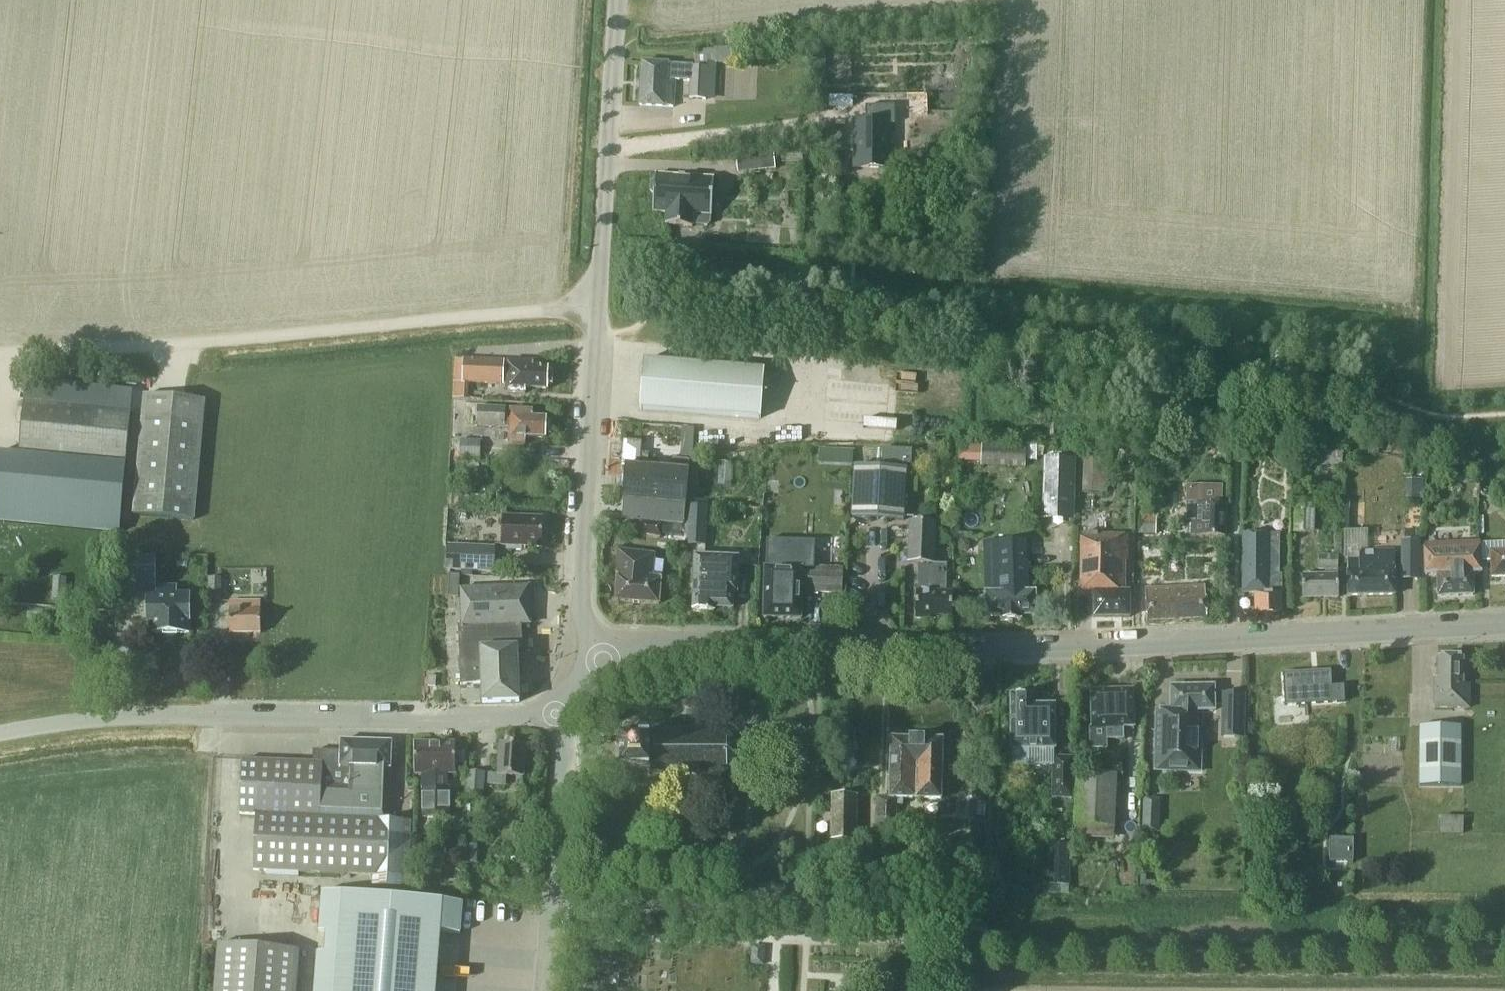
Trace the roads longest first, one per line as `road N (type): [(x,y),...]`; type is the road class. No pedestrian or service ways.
road 1 (tertiary): [(582,648),(1254,635),(1504,621)]
road 2 (unclassified): [(582,648),(617,0)]
road 3 (unclassified): [(0,736),(125,717),(563,716)]
road 4 (tertiary): [(542,990),(563,716)]

